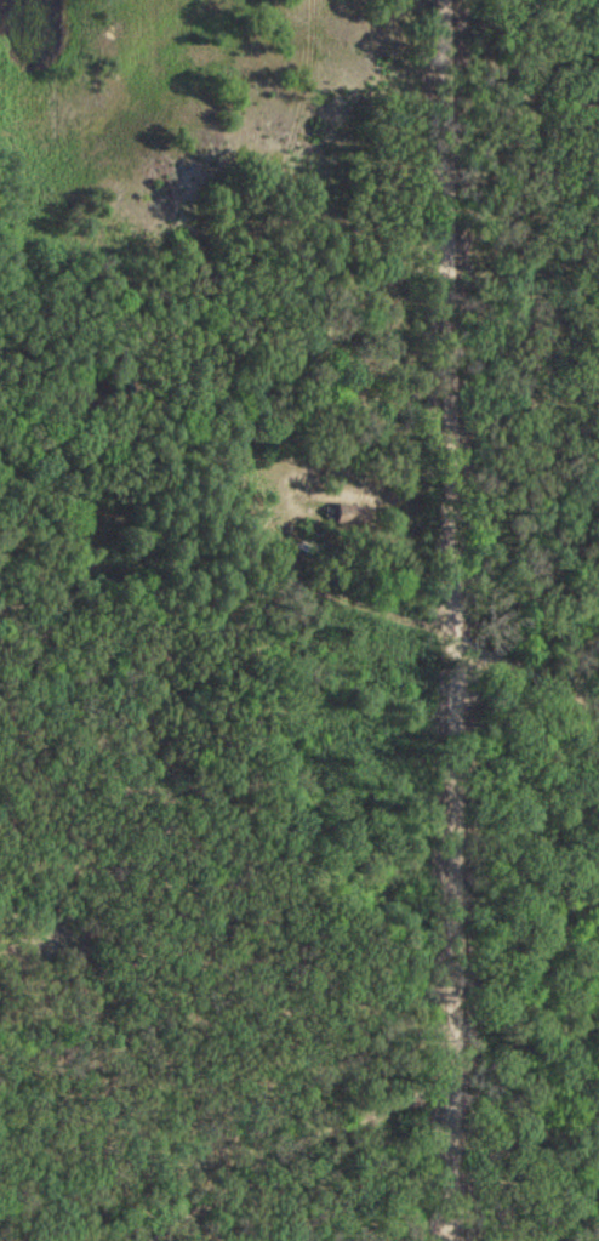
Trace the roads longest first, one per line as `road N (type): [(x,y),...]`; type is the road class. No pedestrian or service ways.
road 1 (residential): [(441,1240),(447,624),(438,0)]
road 2 (track): [(447,624),(0,454)]
road 3 (track): [(447,624),(598,701)]

